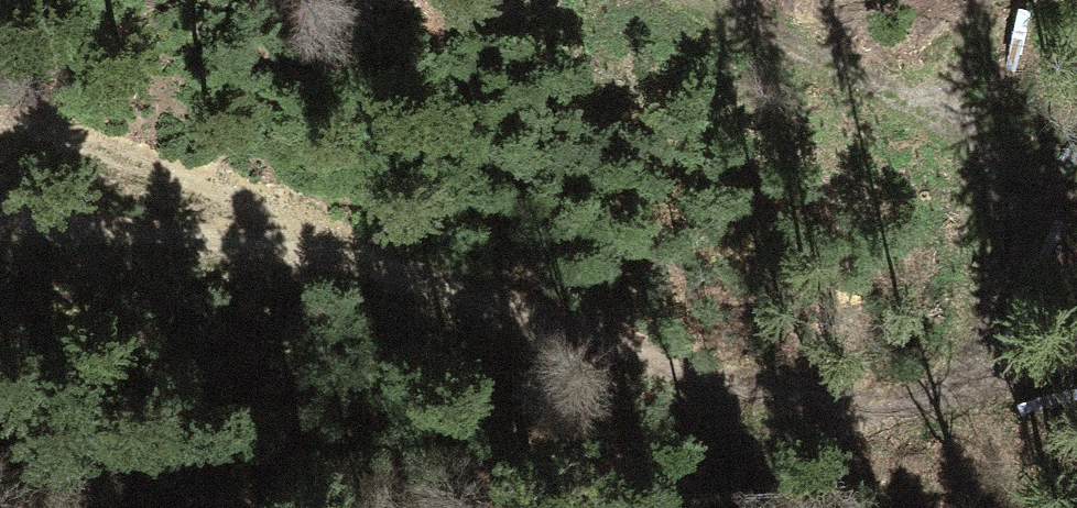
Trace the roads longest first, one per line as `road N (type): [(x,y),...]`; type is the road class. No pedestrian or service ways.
road 1 (track): [(1076,405),(776,394),(701,379),(344,260),(0,225)]
road 2 (track): [(732,0),(1076,173)]
road 3 (track): [(0,127),(237,195),(305,226),(344,260)]

